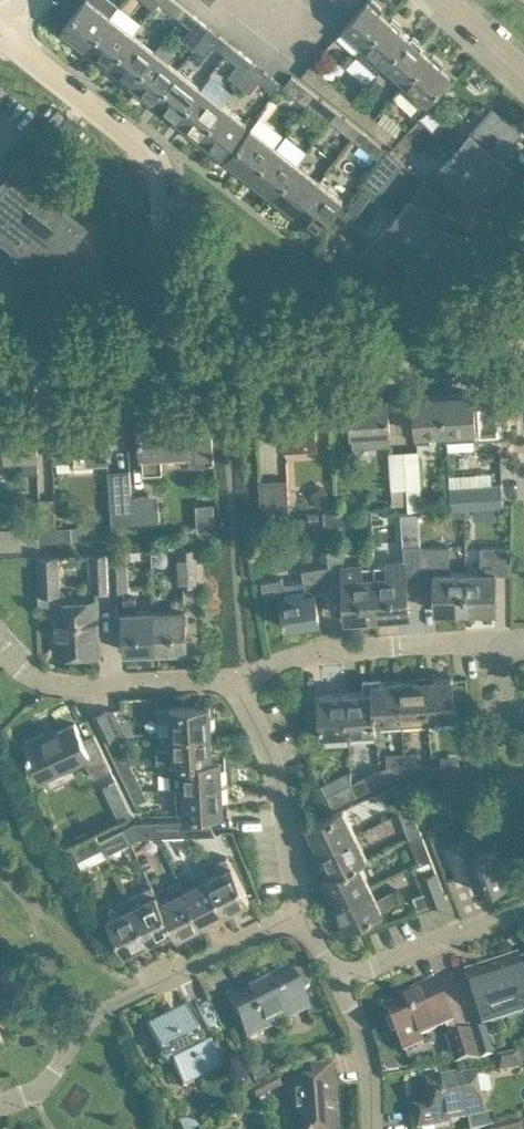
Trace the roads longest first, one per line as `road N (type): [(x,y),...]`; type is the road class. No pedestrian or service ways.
road 1 (residential): [(172,351),(169,183),(152,152),(0,31)]
road 2 (residential): [(303,914),(109,1008),(38,1093),(0,1105)]
road 3 (unclassified): [(172,351),(523,331)]
road 4 (residential): [(236,682),(314,652),(515,643)]
road 5 (residential): [(0,645),(52,685),(236,682)]
road 6 (residential): [(303,914),(267,752),(236,682)]
road 7 (residential): [(336,984),(523,909)]
road 8 (unclassified): [(0,363),(172,351)]
road 9 (residential): [(373,1128),(362,1040),(336,984)]

